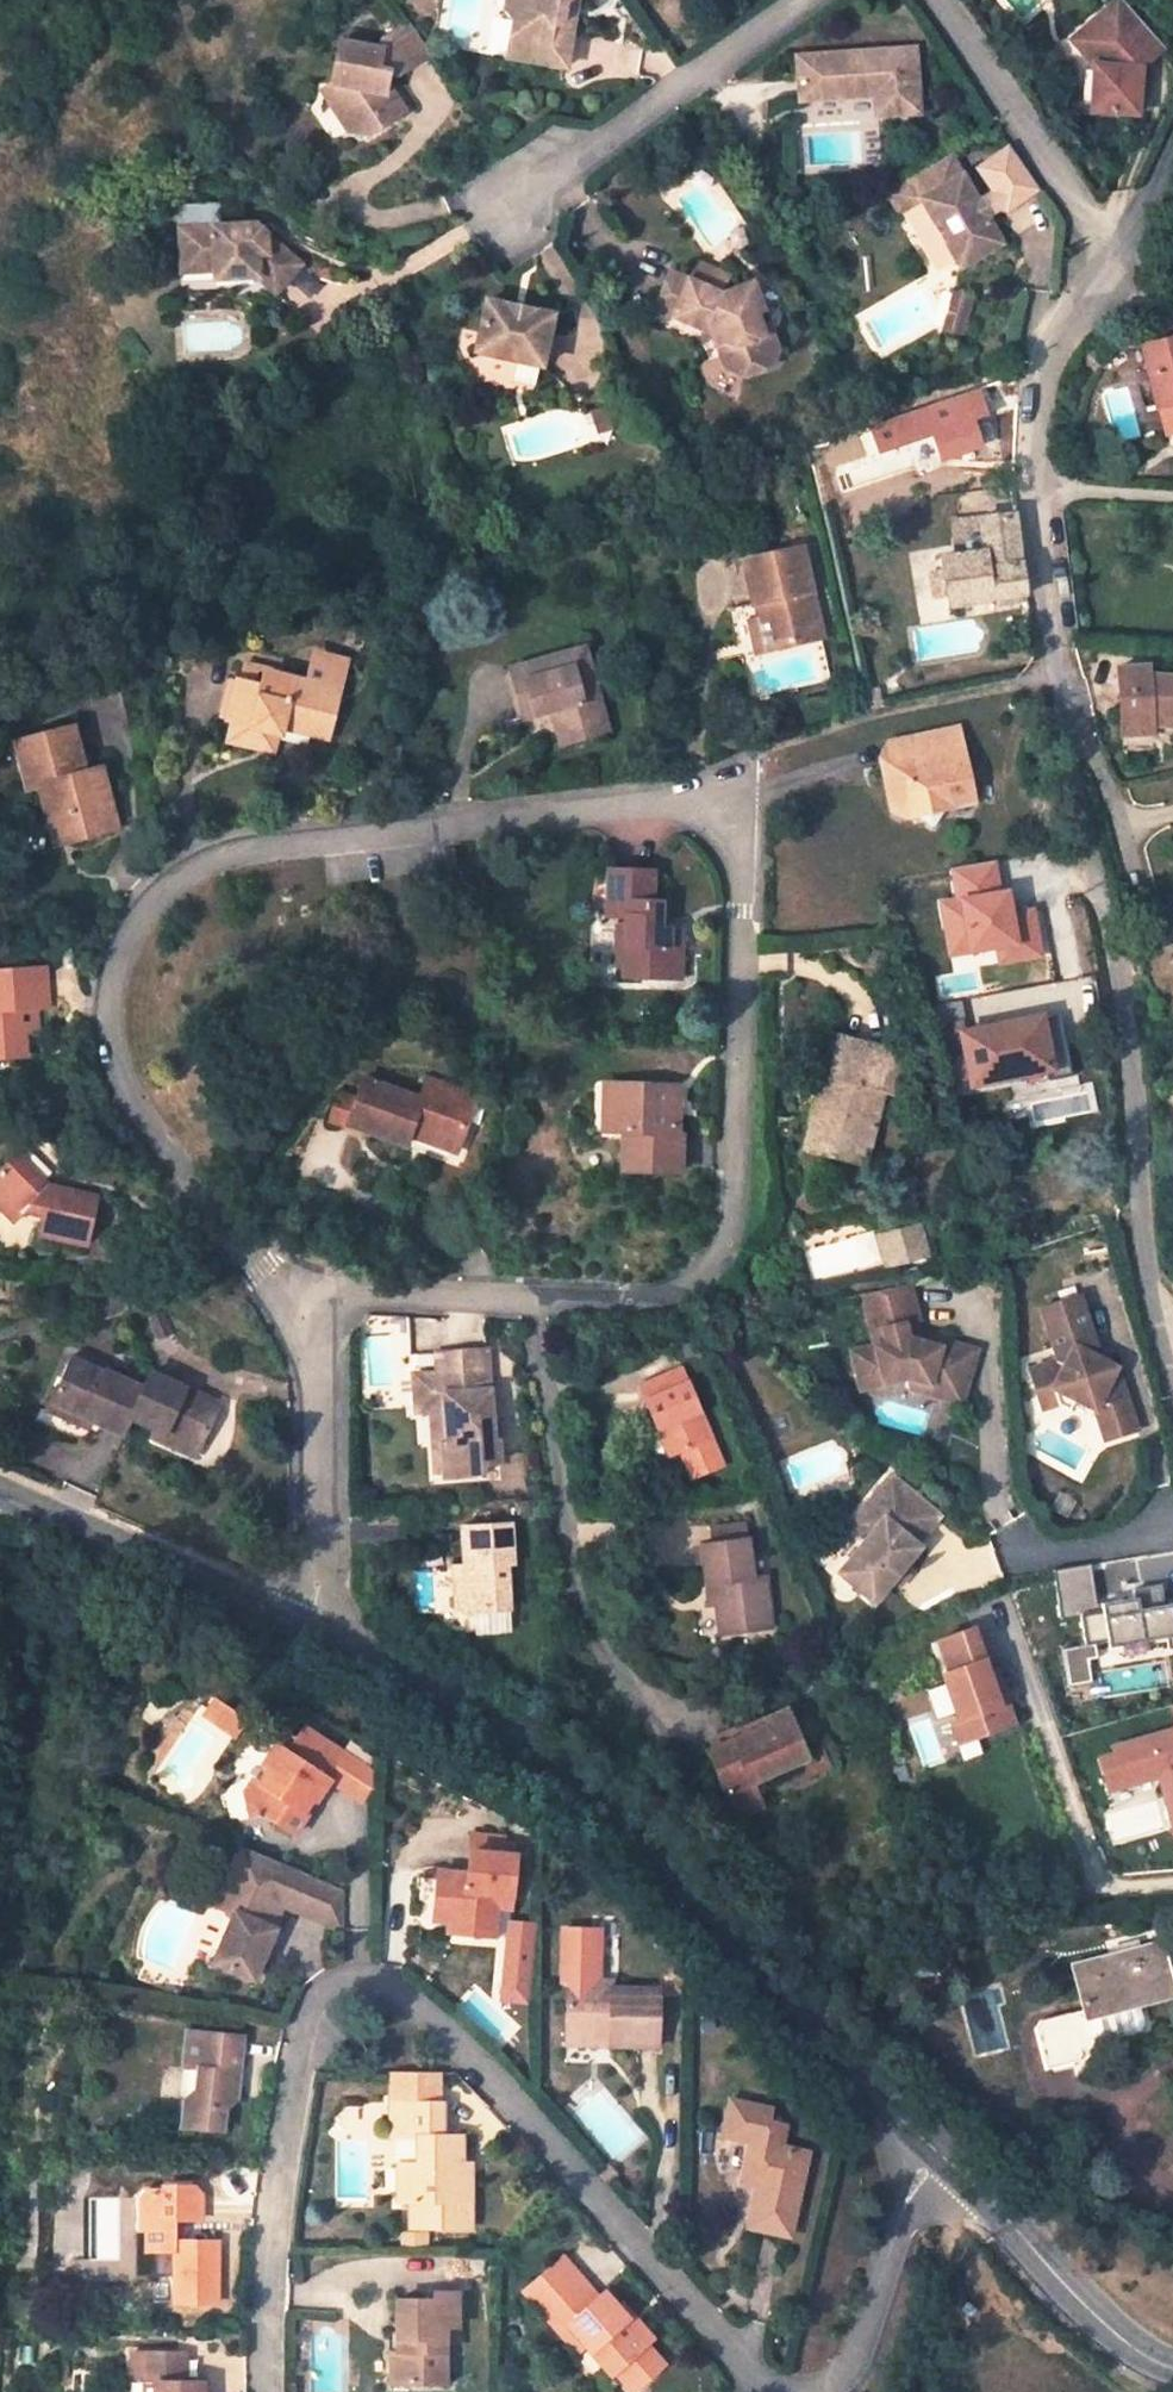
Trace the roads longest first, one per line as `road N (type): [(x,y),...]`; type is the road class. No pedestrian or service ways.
road 1 (residential): [(293,1300),(212,1212),(119,1076),(109,994),(139,919),(188,873),(237,854),(668,802),(720,815),(738,838),(743,868),(733,1218),(715,1266),(683,1292),(649,1301),(362,1291)]
road 2 (residential): [(1172,1371),(1137,1214),(1139,1088),(1126,968),(1082,795),(1039,507),(1046,394),(1061,347),(1116,254)]
road 3 (residential): [(265,2391),(266,2225),(283,2096),(294,2044),(312,2010),(349,1976),(406,1995),(742,2360),(792,2391)]
road 4 (tertiary): [(326,1625),(487,1710),(593,1782),(954,2155)]
road 5 (tertiary): [(0,1486),(326,1625)]
road 6 (residential): [(789,0),(518,195)]
road 7 (residential): [(326,1625),(319,1408),(307,1328),(293,1300)]
road 8 (residential): [(1116,254),(937,0)]
road 9 (tertiary): [(954,2155),(1125,2332),(1172,2363)]
road 10 (residential): [(954,2155),(898,2236),(863,2327),(837,2377),(820,2391)]
road 11 (track): [(921,1911),(1172,1886)]

